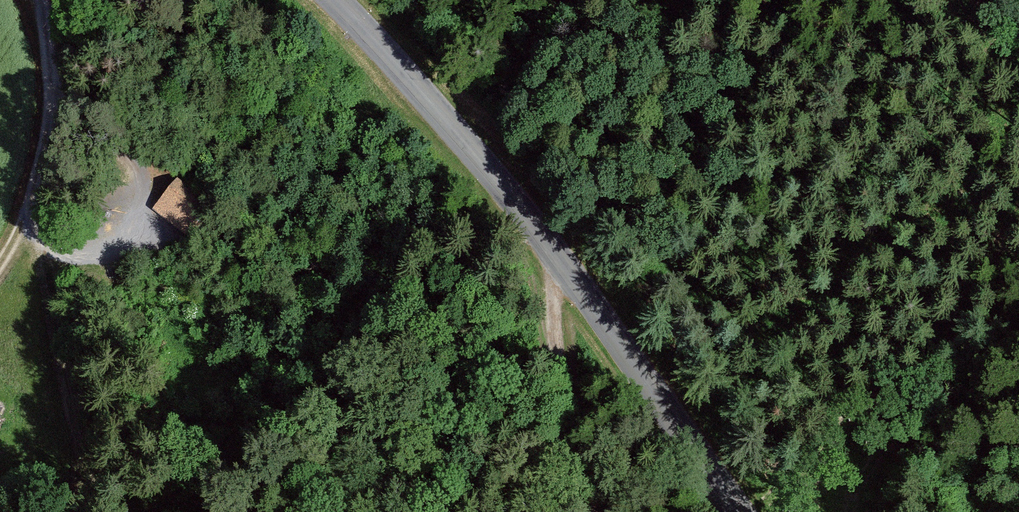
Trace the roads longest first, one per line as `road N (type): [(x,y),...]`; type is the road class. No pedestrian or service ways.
road 1 (tertiary): [(335,0),(487,167),(742,511)]
road 2 (track): [(33,0),(46,144),(38,215),(69,246),(113,239),(137,205)]
road 3 (track): [(565,511),(552,254)]

